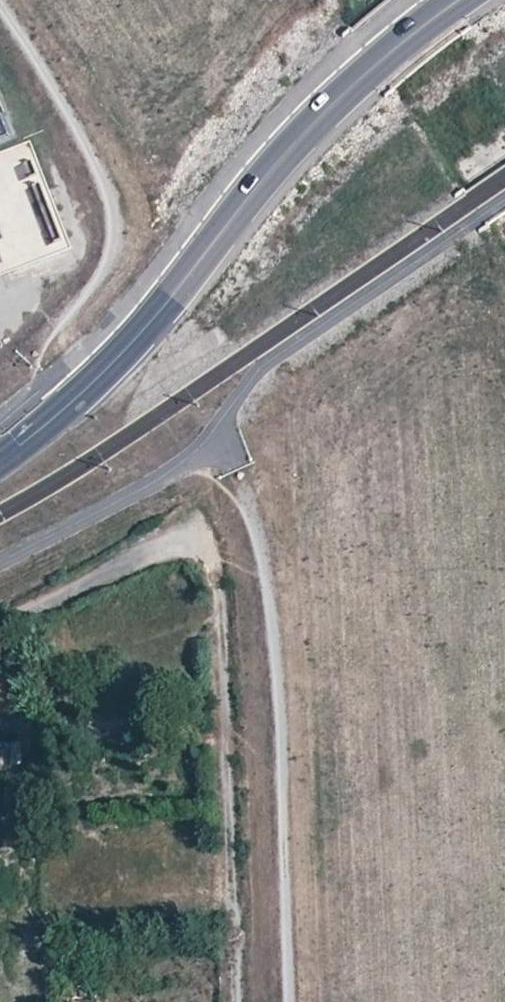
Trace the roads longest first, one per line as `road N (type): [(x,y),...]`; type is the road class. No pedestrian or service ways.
road 1 (track): [(238,1001),(222,564),(188,538),(153,543),(0,624)]
road 2 (track): [(291,1001),(270,573),(251,507)]
road 3 (secondary): [(184,277),(275,161),(369,70)]
road 4 (secondary): [(184,277),(71,405),(0,462)]

